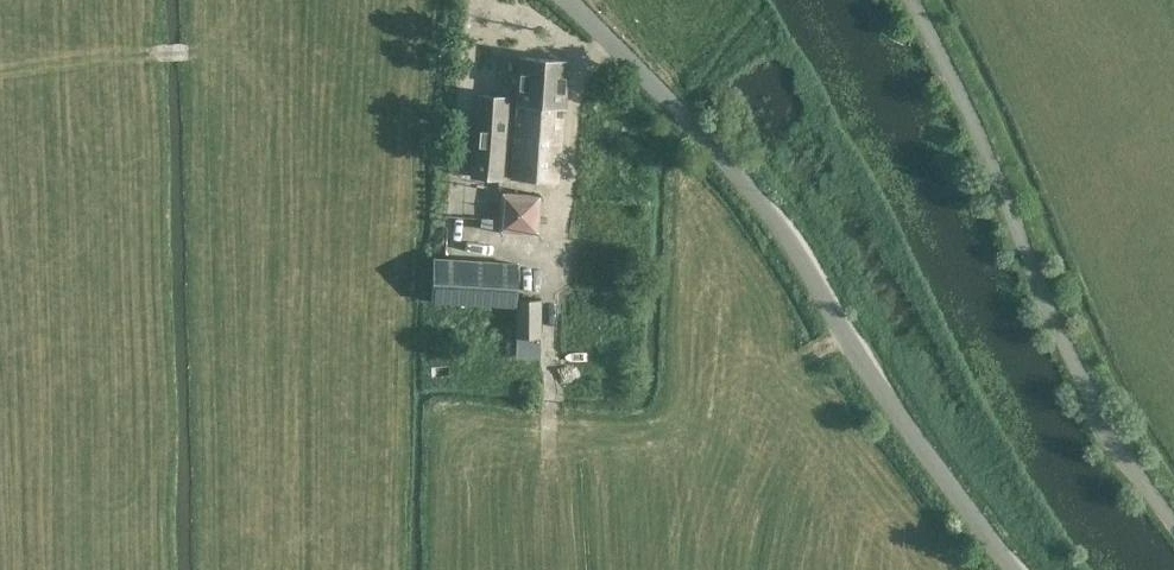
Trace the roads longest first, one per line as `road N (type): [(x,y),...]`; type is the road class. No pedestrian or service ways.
road 1 (unclassified): [(565,0),(776,221),(1012,569)]
road 2 (unclassified): [(1173,517),(1081,372),(938,50),(908,0)]
road 3 (track): [(742,569),(742,440),(789,369),(850,339)]

